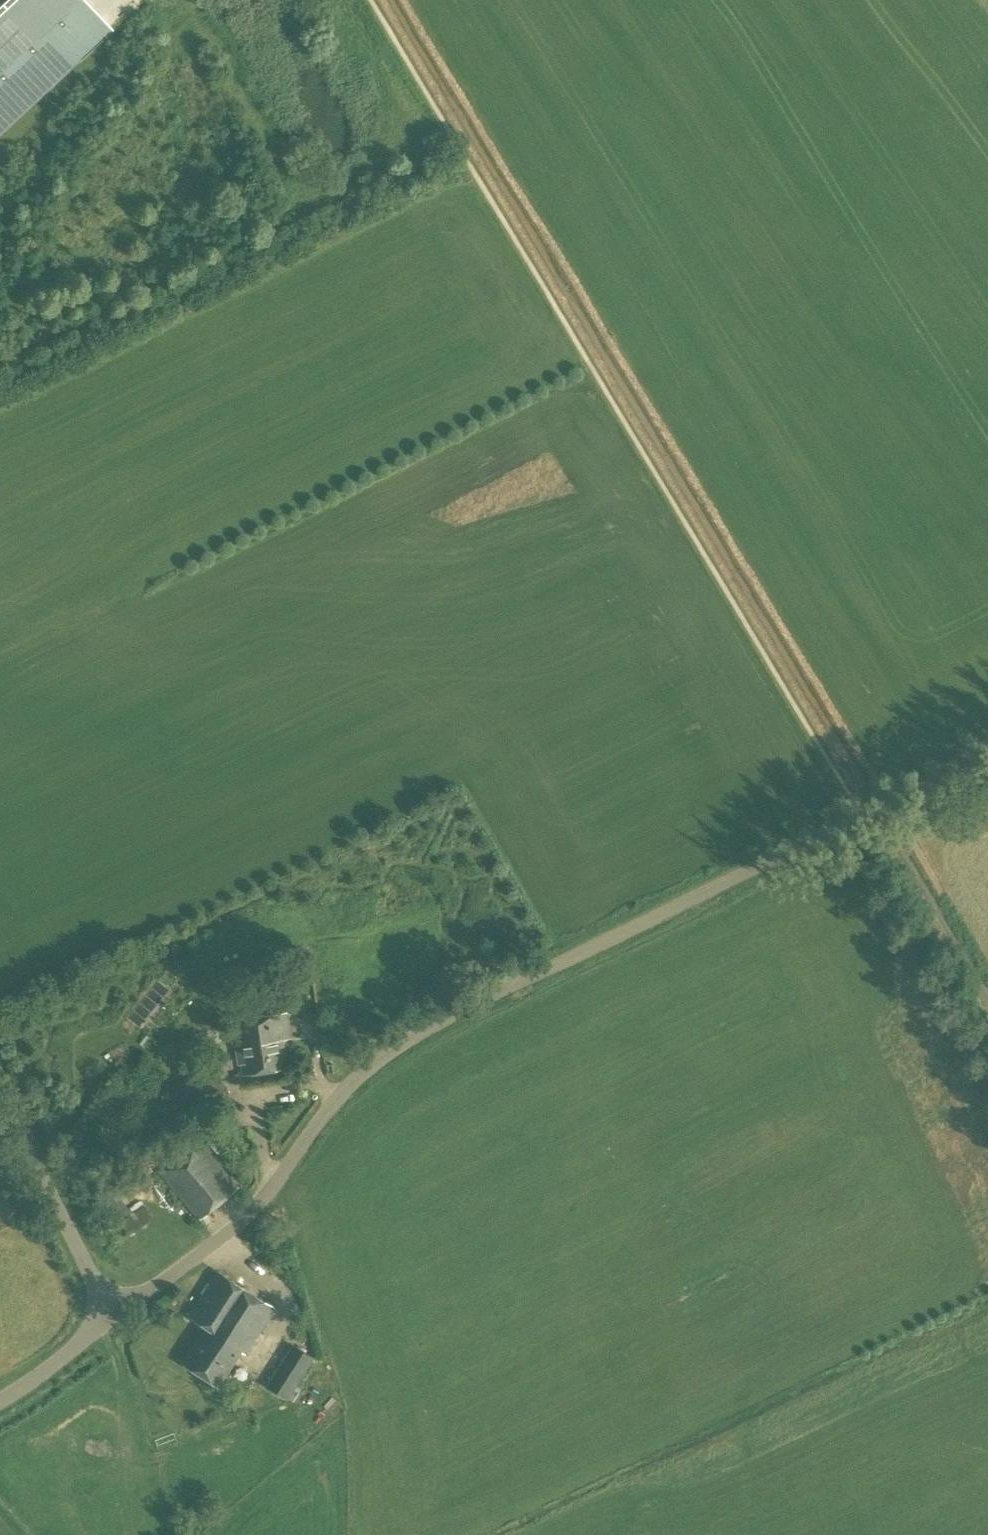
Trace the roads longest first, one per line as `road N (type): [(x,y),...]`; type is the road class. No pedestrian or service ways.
road 1 (unclassified): [(120,1322),(249,1221),(371,1071),(987,746)]
road 2 (unclassified): [(120,1322),(0,1083)]
road 3 (unclassified): [(0,1411),(120,1322)]

